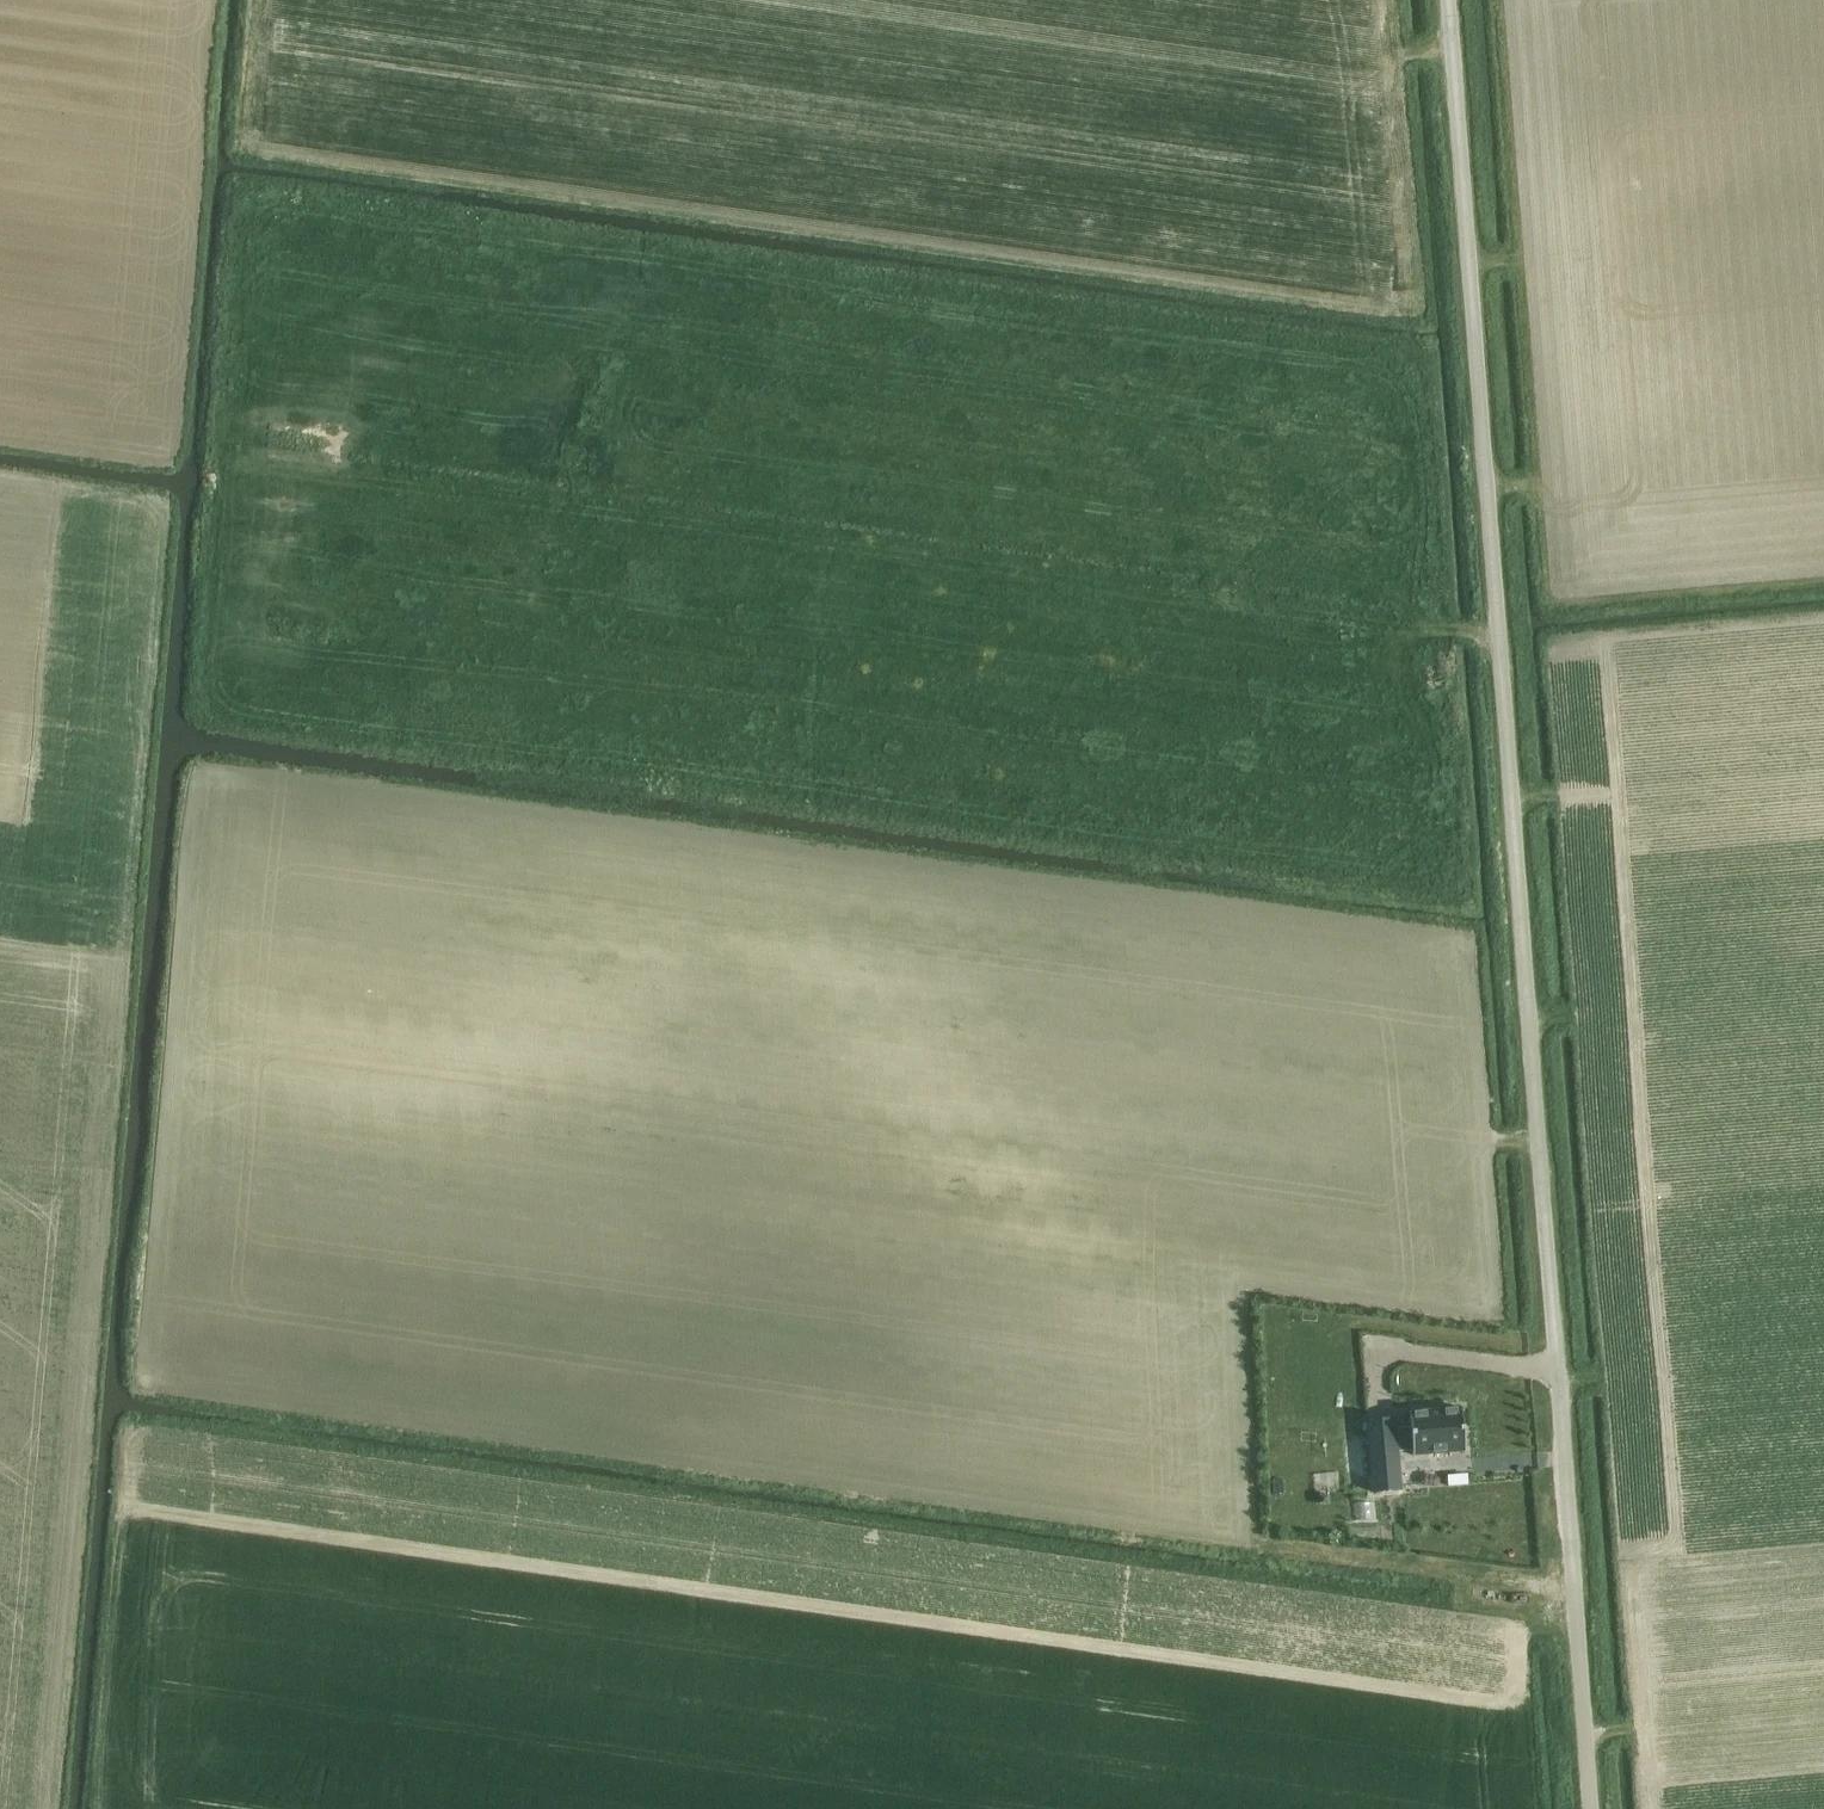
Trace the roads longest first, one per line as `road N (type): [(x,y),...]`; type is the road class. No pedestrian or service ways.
road 1 (unclassified): [(1592,1808),(1448,0)]
road 2 (track): [(1574,1583),(1241,1544)]

